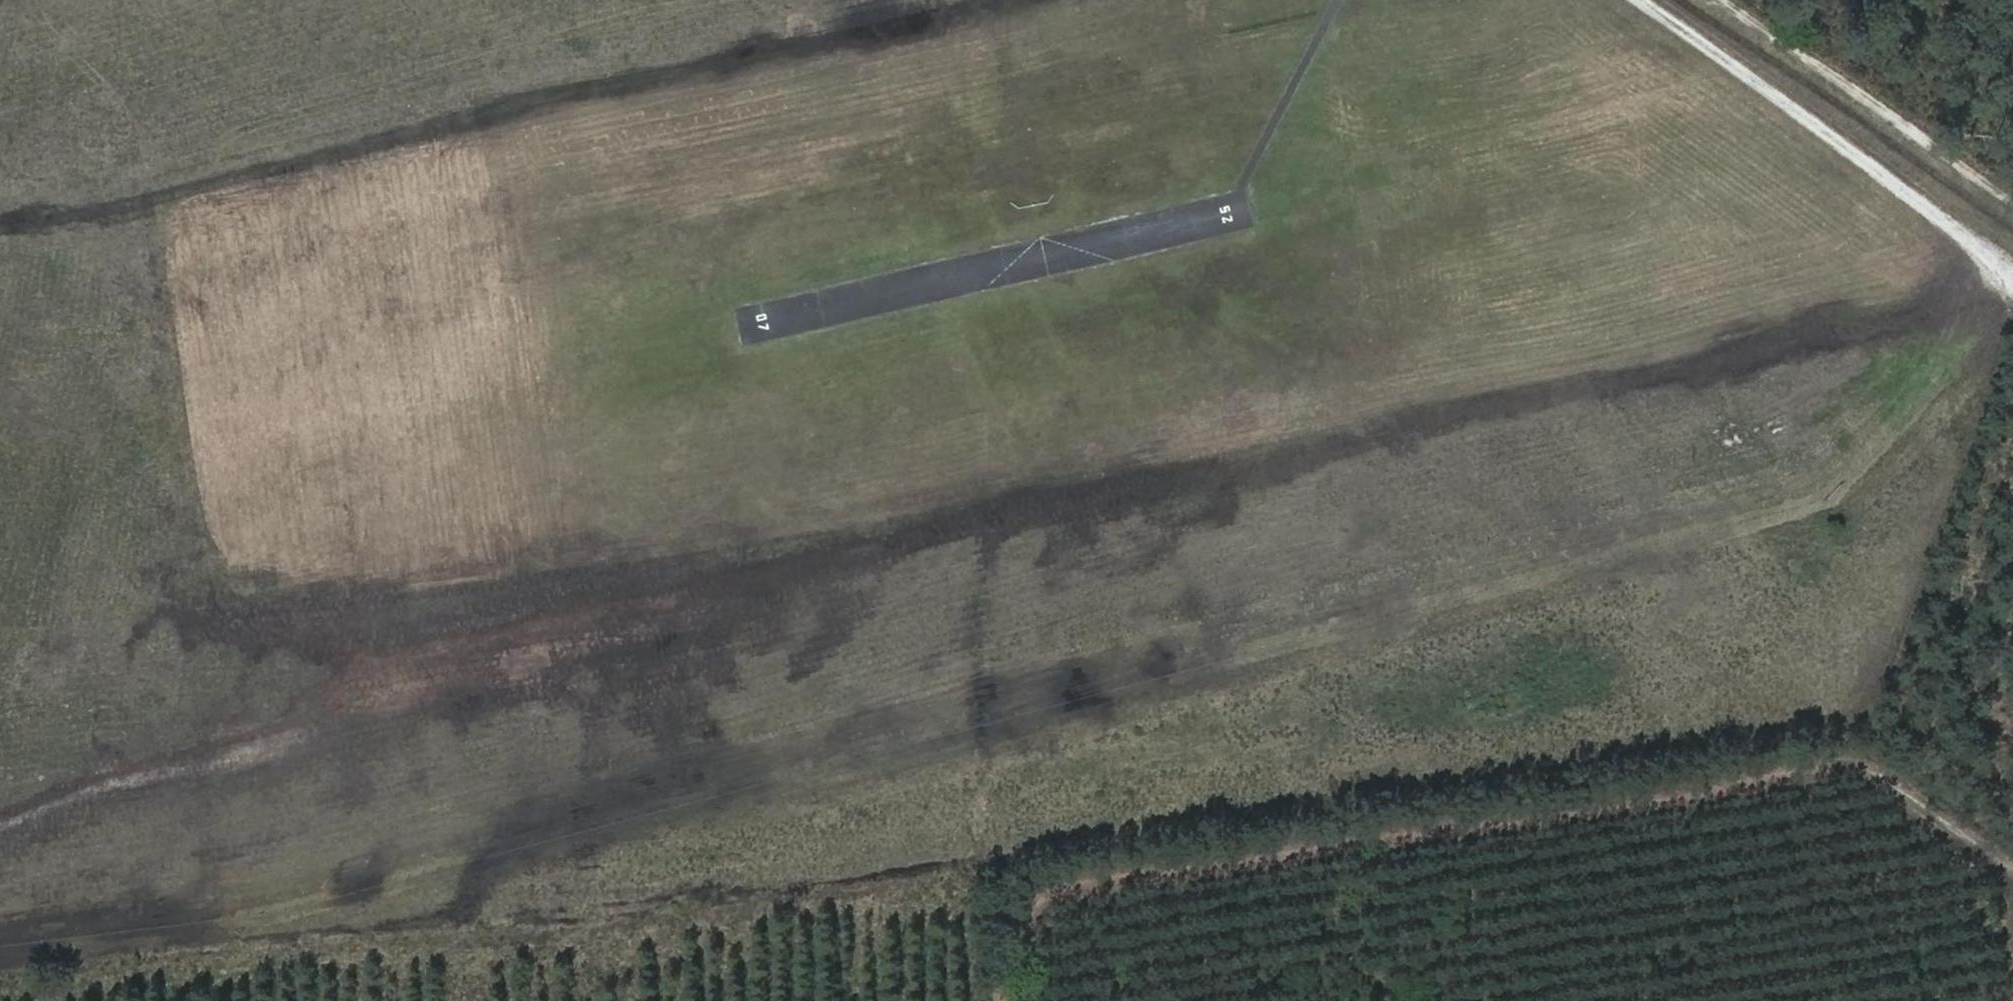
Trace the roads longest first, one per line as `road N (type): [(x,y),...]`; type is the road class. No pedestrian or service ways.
road 1 (track): [(2012,861),(1871,768),(1820,765),(1065,887),(1044,894),(1020,919),(999,1000)]
road 2 (unclassified): [(1641,0),(2012,273)]
road 3 (track): [(1721,0),(2012,205)]

